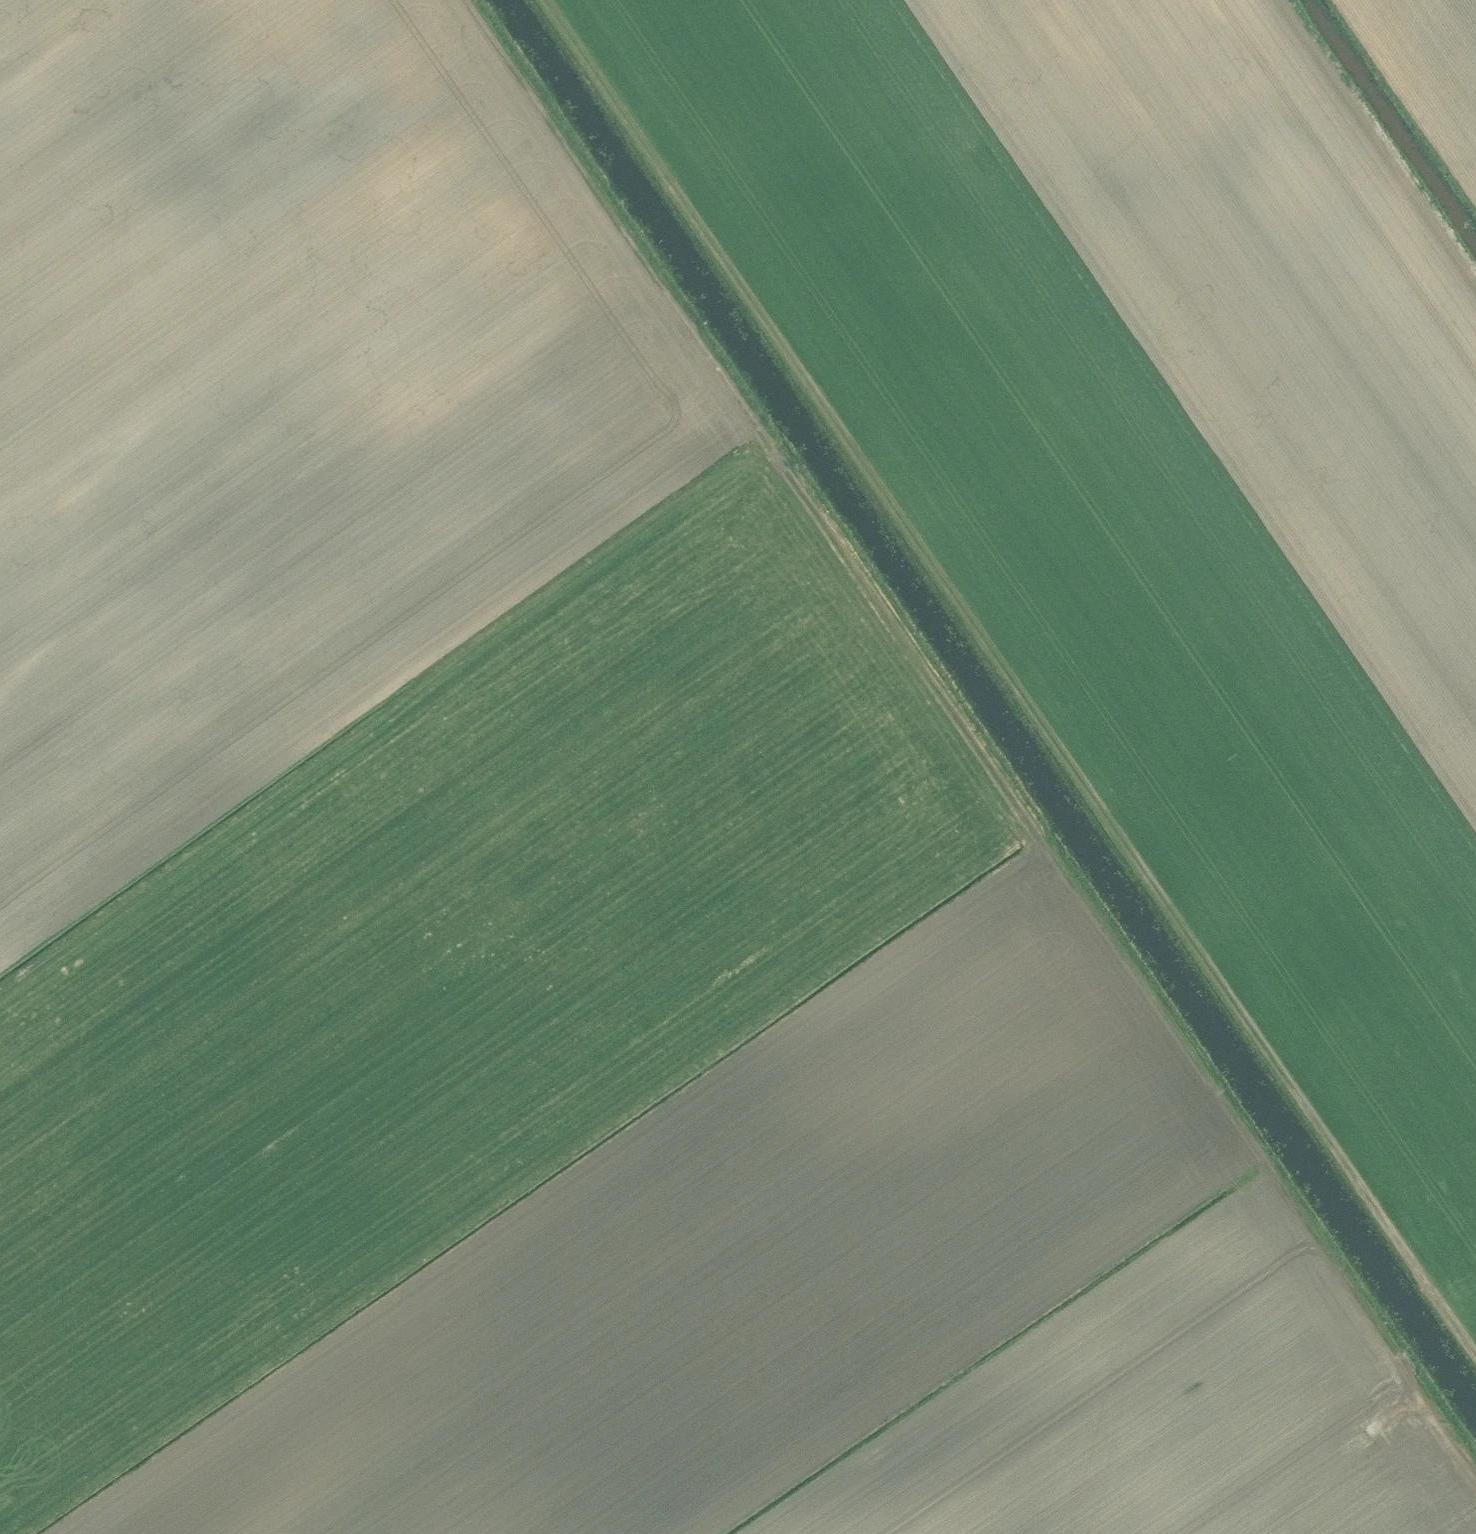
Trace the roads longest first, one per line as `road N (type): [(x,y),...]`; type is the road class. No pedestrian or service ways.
road 1 (track): [(456,0),(1475,1504)]
road 2 (track): [(1475,1361),(539,0)]

